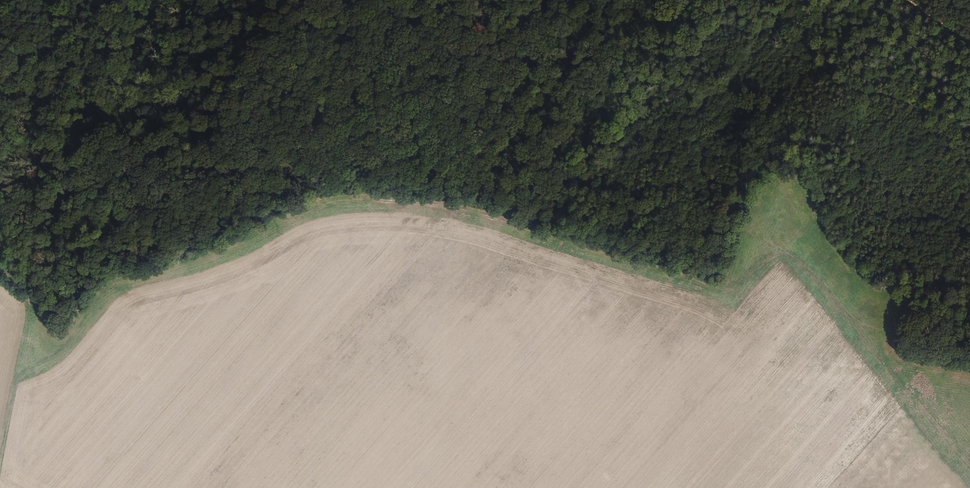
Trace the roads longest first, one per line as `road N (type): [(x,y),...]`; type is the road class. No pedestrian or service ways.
road 1 (track): [(38,287),(0,444)]
road 2 (track): [(38,287),(0,141)]

